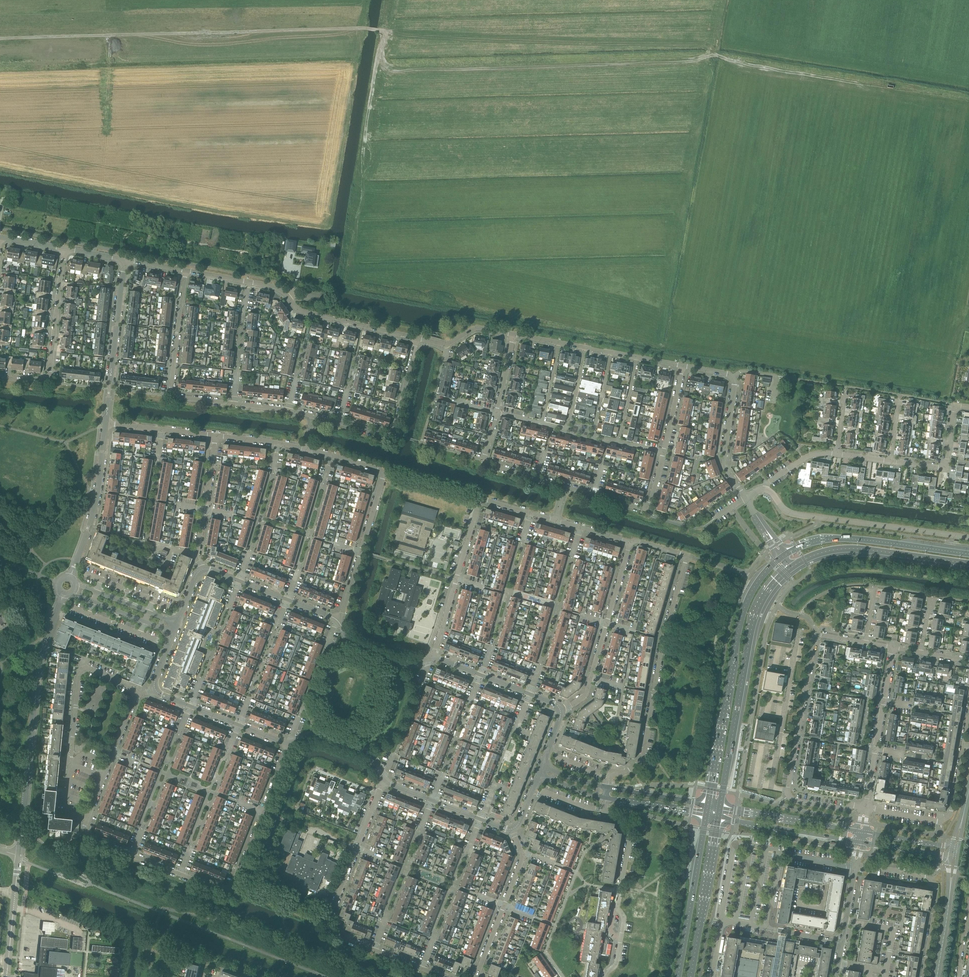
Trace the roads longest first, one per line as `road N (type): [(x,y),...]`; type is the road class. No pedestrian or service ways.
road 1 (track): [(968,97),(711,56),(690,68),(394,77),(377,60)]
road 2 (track): [(362,156),(383,30),(0,39)]
road 3 (residential): [(609,776),(642,759),(663,639),(688,555),(630,541)]
road 4 (tertiary): [(19,855),(44,658),(64,594)]
road 5 (primary): [(780,557),(743,608),(708,805)]
road 6 (primary): [(720,808),(756,613),(792,568)]
road 7 (unclassified): [(865,807),(793,801),(788,791),(817,634)]
road 8 (residential): [(87,819),(66,807),(79,674),(89,669),(137,694)]
road 9 (unclassified): [(968,538),(790,513),(767,489)]
road 10 (residential): [(865,807),(948,817),(968,713)]
road 11 (primary): [(968,554),(837,538),(786,553)]
road 12 (residential): [(233,403),(171,390),(187,271)]
road 13 (residential): [(0,377),(50,381),(66,249)]
road 14 (residential): [(605,976),(617,962),(630,840),(603,810)]
road 15 (primary): [(792,568),(844,551),(968,565)]
road 16 (residential): [(855,867),(921,875),(935,885),(923,976)]
road 17 (residential): [(714,976),(723,922),(842,942)]
road 18 (unclassified): [(106,424),(125,260)]
road 19 (primary): [(706,815),(678,976)]
road 20 (primary): [(691,976),(718,818)]
road 21 (unclassified): [(71,577),(98,491),(106,424)]
road 22 (residential): [(339,422),(394,434),(418,338)]
road 23 (tertiary): [(718,818),(856,842)]
road 24 (tertiary): [(858,831),(720,808)]
road 25 (residential): [(845,921),(891,929),(886,973),(838,964)]
road 26 (residential): [(360,551),(384,471),(331,456)]
road 27 (residential): [(181,875),(234,889),(264,812)]
road 28 (residential): [(374,949),(333,933),(328,920),(357,848)]
road 29 (residential): [(565,486),(487,464),(496,412)]
road 30 (residential): [(292,301),(300,310),(418,338)]
road 31 (residential): [(745,498),(725,462),(733,377)]
road 32 (tertiary): [(6,976),(19,855)]

